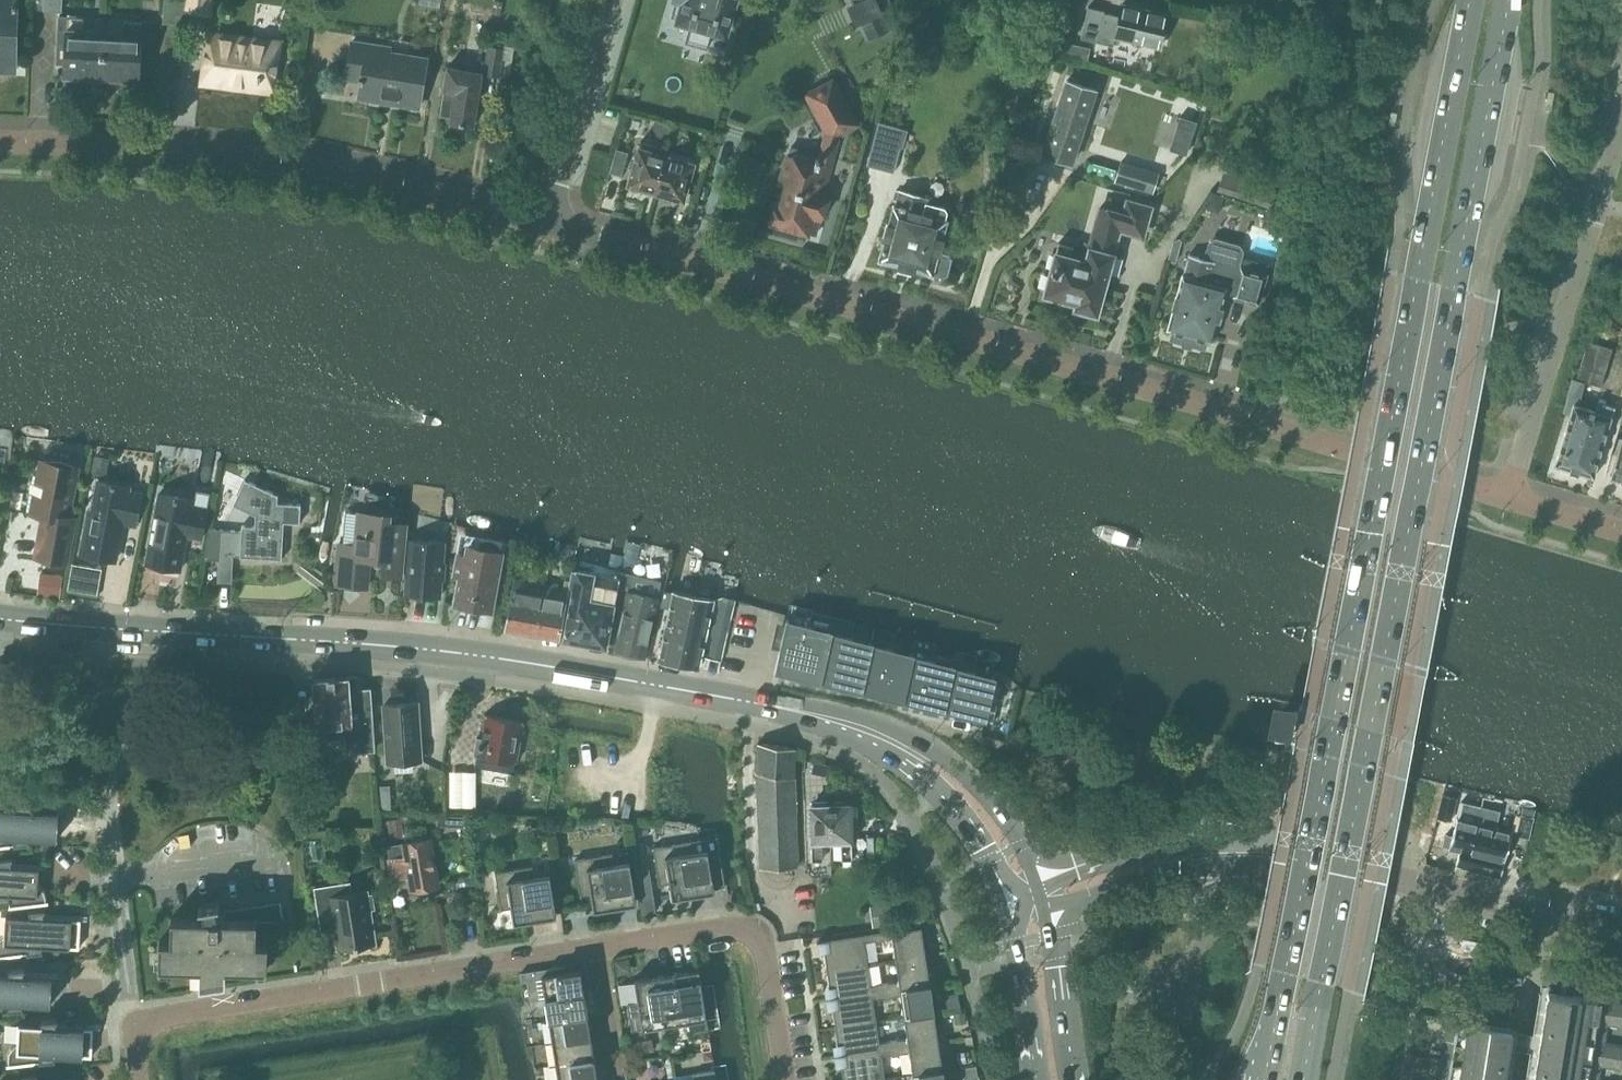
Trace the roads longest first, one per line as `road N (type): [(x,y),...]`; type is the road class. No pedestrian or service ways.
road 1 (primary): [(1306,1079),(1514,0)]
road 2 (primary): [(1472,0),(1266,1079)]
road 3 (primary): [(883,736),(776,707),(421,642),(0,621)]
road 4 (residential): [(1289,432),(552,225)]
road 5 (residential): [(552,225),(303,167),(129,146),(0,142)]
road 6 (residential): [(145,1026),(598,947)]
road 7 (residential): [(1517,495),(1621,109)]
road 8 (residential): [(598,947),(742,927),(757,936),(772,979),(786,1079)]
road 9 (residential): [(1547,903),(1398,871),(1255,855)]
road 10 (residential): [(1289,432),(1517,495)]
road 11 (unclassified): [(552,225),(614,0)]
road 12 (residential): [(1255,855),(1213,839),(1159,843),(1036,876)]
road 13 (primary): [(1036,876),(1014,828),(969,775),(932,747),(883,736)]
road 14 (residential): [(1047,906),(1255,855)]
road 15 (primary): [(883,736),(964,818),(1008,900)]
road 16 (primary): [(1008,900),(1038,1079)]
road 17 (residential): [(1520,1079),(1547,903)]
road 18 (primary): [(1076,1079),(1047,906)]
road 19 (residential): [(114,877),(279,857)]
road 20 (residential): [(145,1026),(126,991),(114,877)]
road 21 (residential): [(619,1079),(598,947)]

